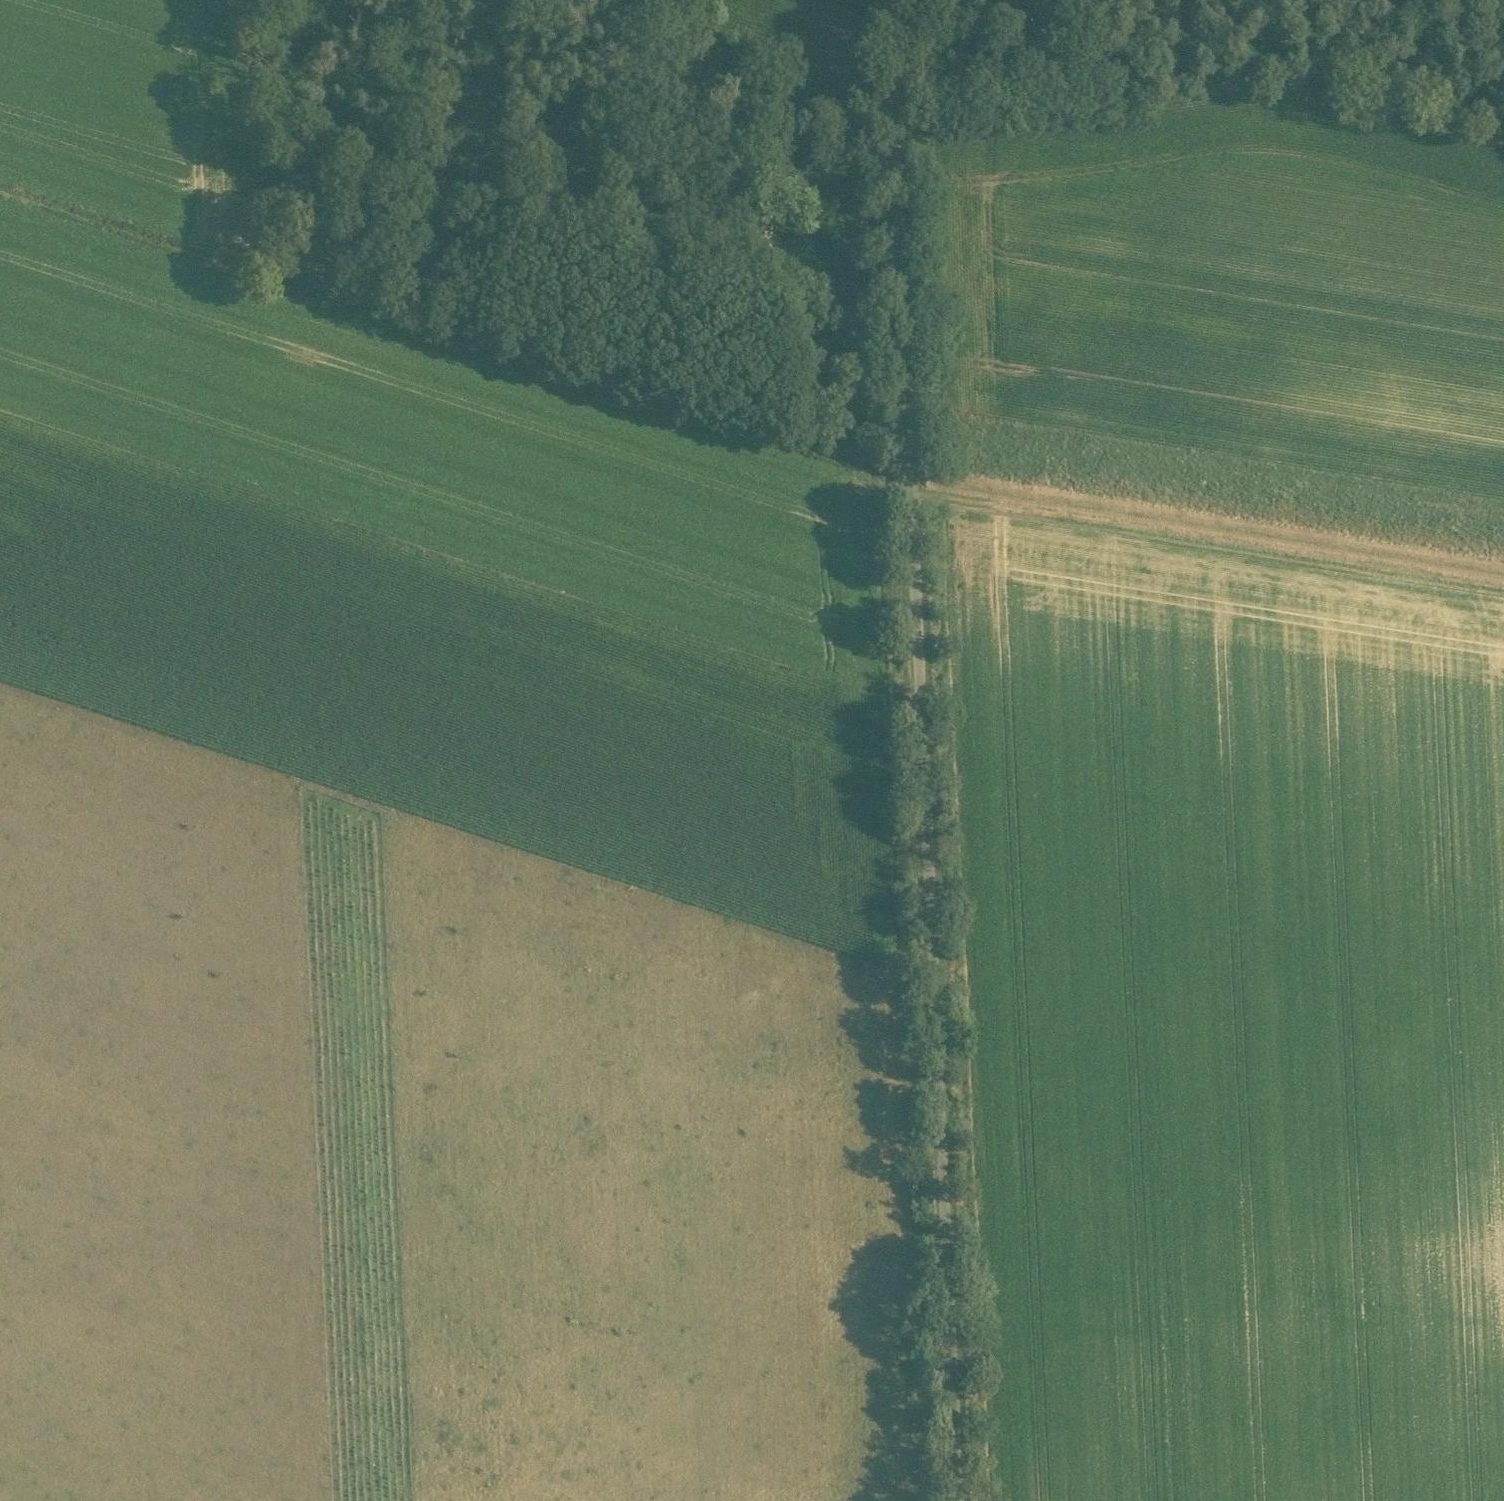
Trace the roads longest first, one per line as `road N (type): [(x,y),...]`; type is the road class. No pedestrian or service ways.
road 1 (track): [(895,0),(971,1500)]

